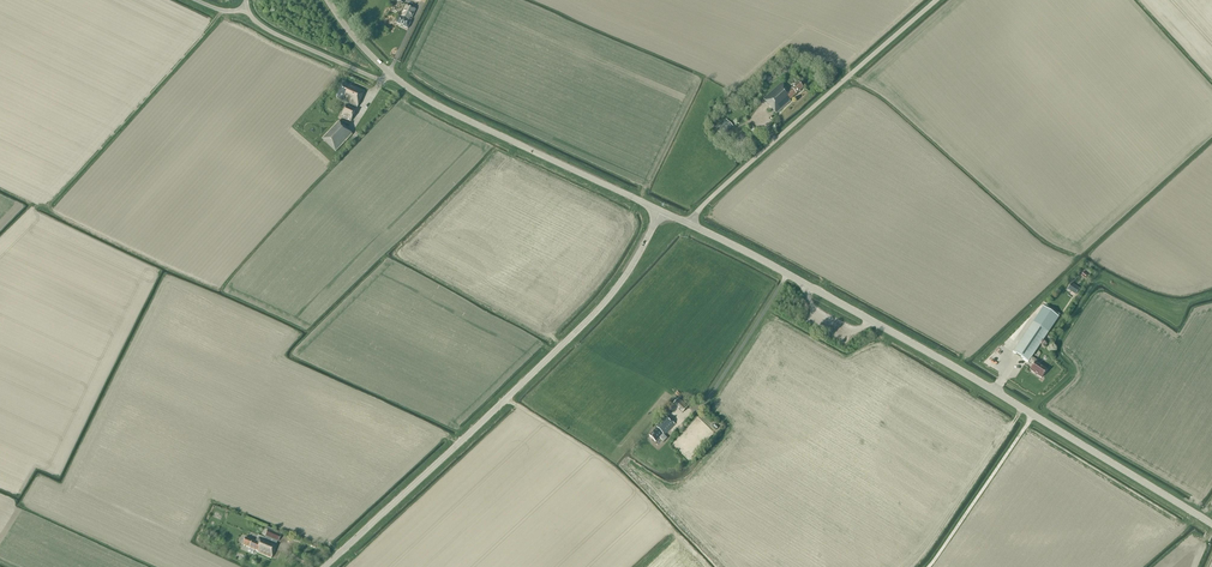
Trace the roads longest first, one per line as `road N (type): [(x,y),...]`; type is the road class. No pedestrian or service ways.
road 1 (tertiary): [(1211,525),(949,364),(690,225)]
road 2 (tertiary): [(326,566),(601,307),(661,211)]
road 3 (unclassified): [(690,225),(936,0)]
road 4 (tertiary): [(661,211),(434,104),(392,74)]
road 5 (track): [(1029,413),(1070,374),(1059,340),(1097,279),(1167,301),(1211,294)]
road 6 (track): [(927,566),(1033,415)]
road 7 (unclassified): [(392,74),(382,81),(274,34),(247,7)]

